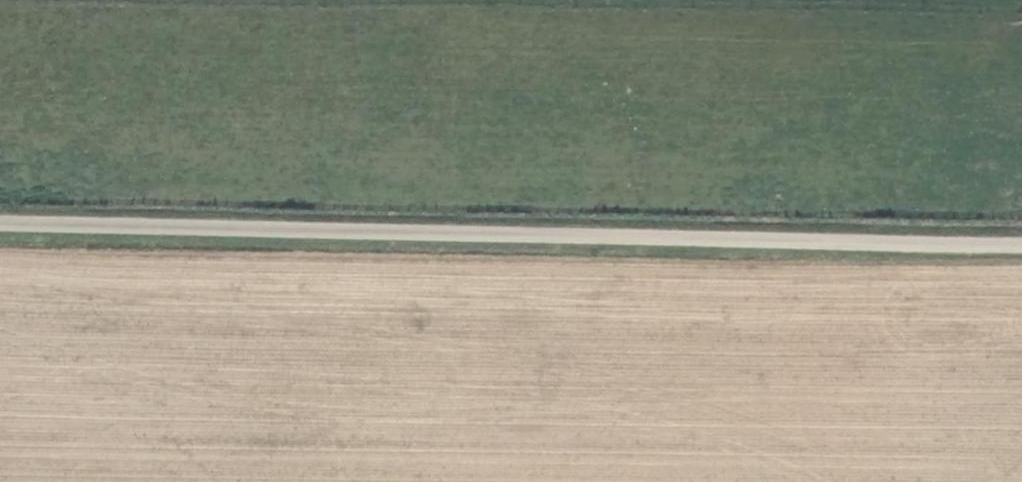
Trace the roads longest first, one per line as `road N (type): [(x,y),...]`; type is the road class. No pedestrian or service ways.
road 1 (unclassified): [(0,223),(1021,244)]

